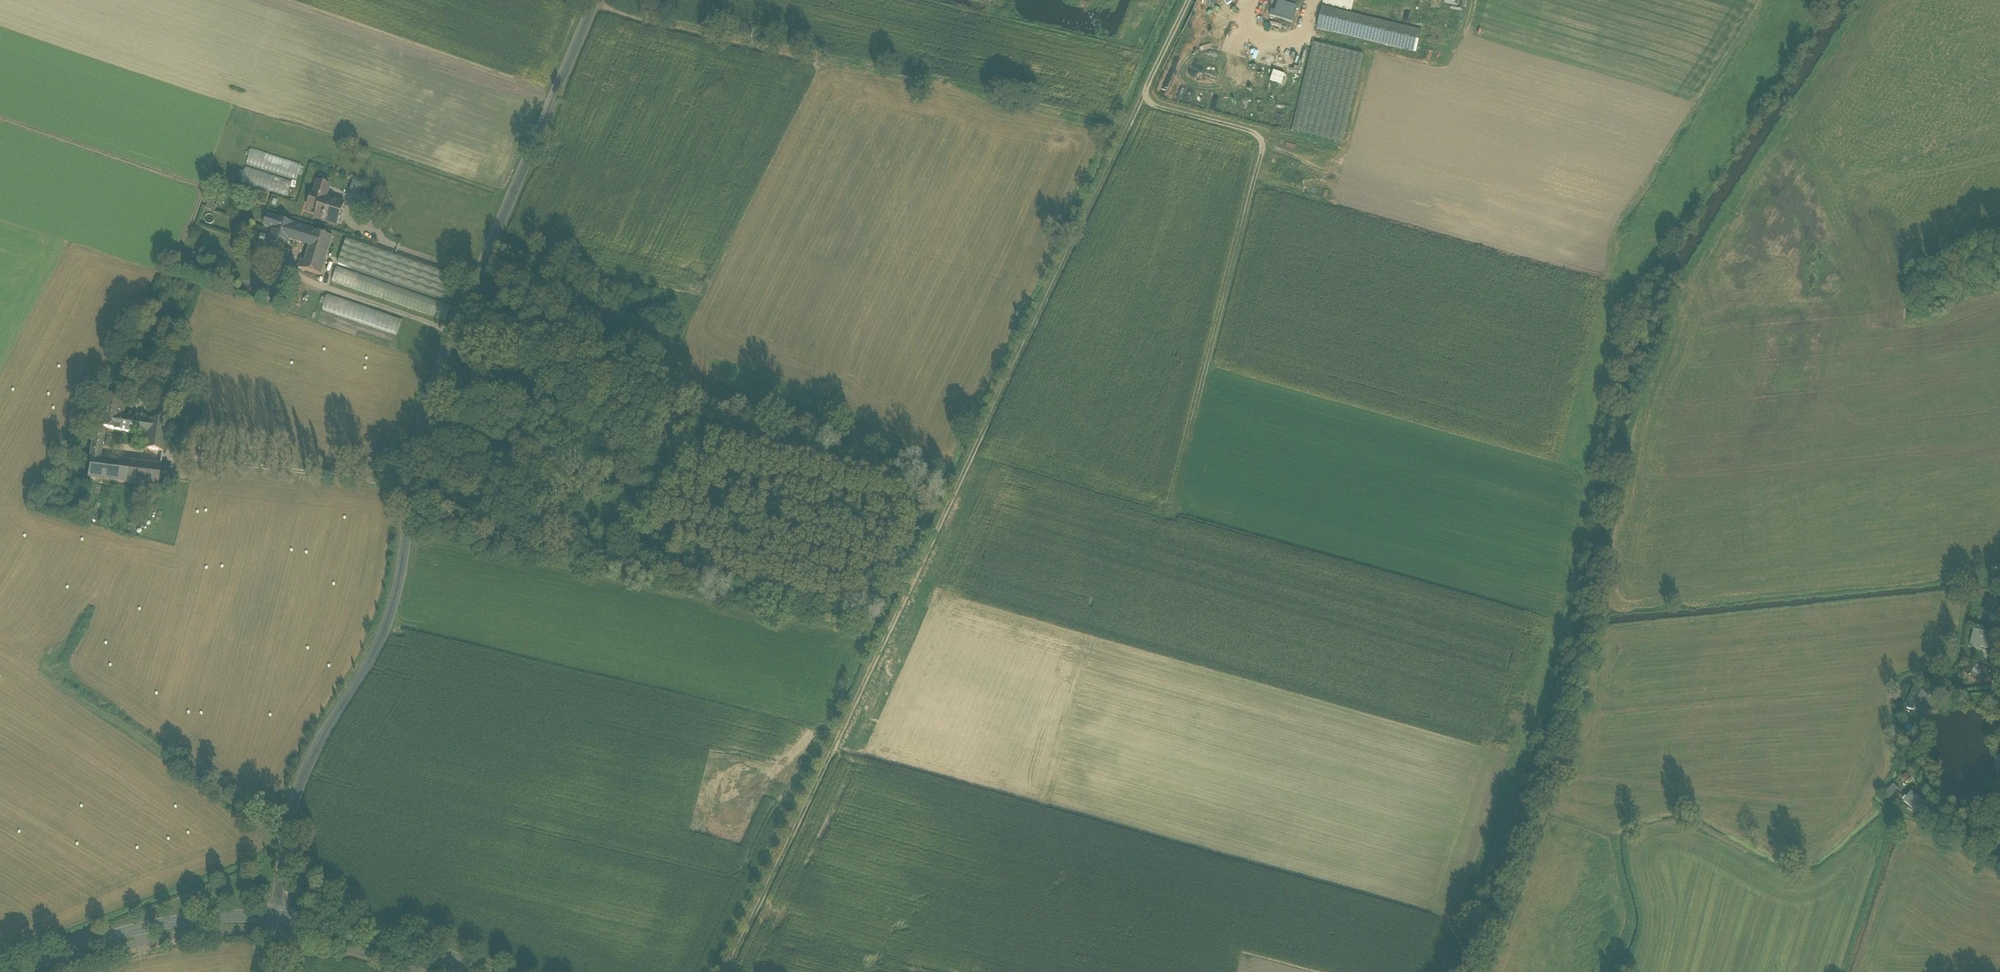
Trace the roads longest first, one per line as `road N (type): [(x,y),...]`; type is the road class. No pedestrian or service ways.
road 1 (track): [(1189,0),(726,971)]
road 2 (unclassified): [(281,915),(290,823),(317,752),(376,649),(397,587),(432,383),(596,0)]
road 3 (track): [(1481,971),(1535,834),(1610,591)]
road 4 (tertiary): [(15,971),(175,921),(281,915)]
road 5 (tertiary): [(281,915),(393,934),(487,971)]
road 6 (track): [(1141,101),(1277,137)]

